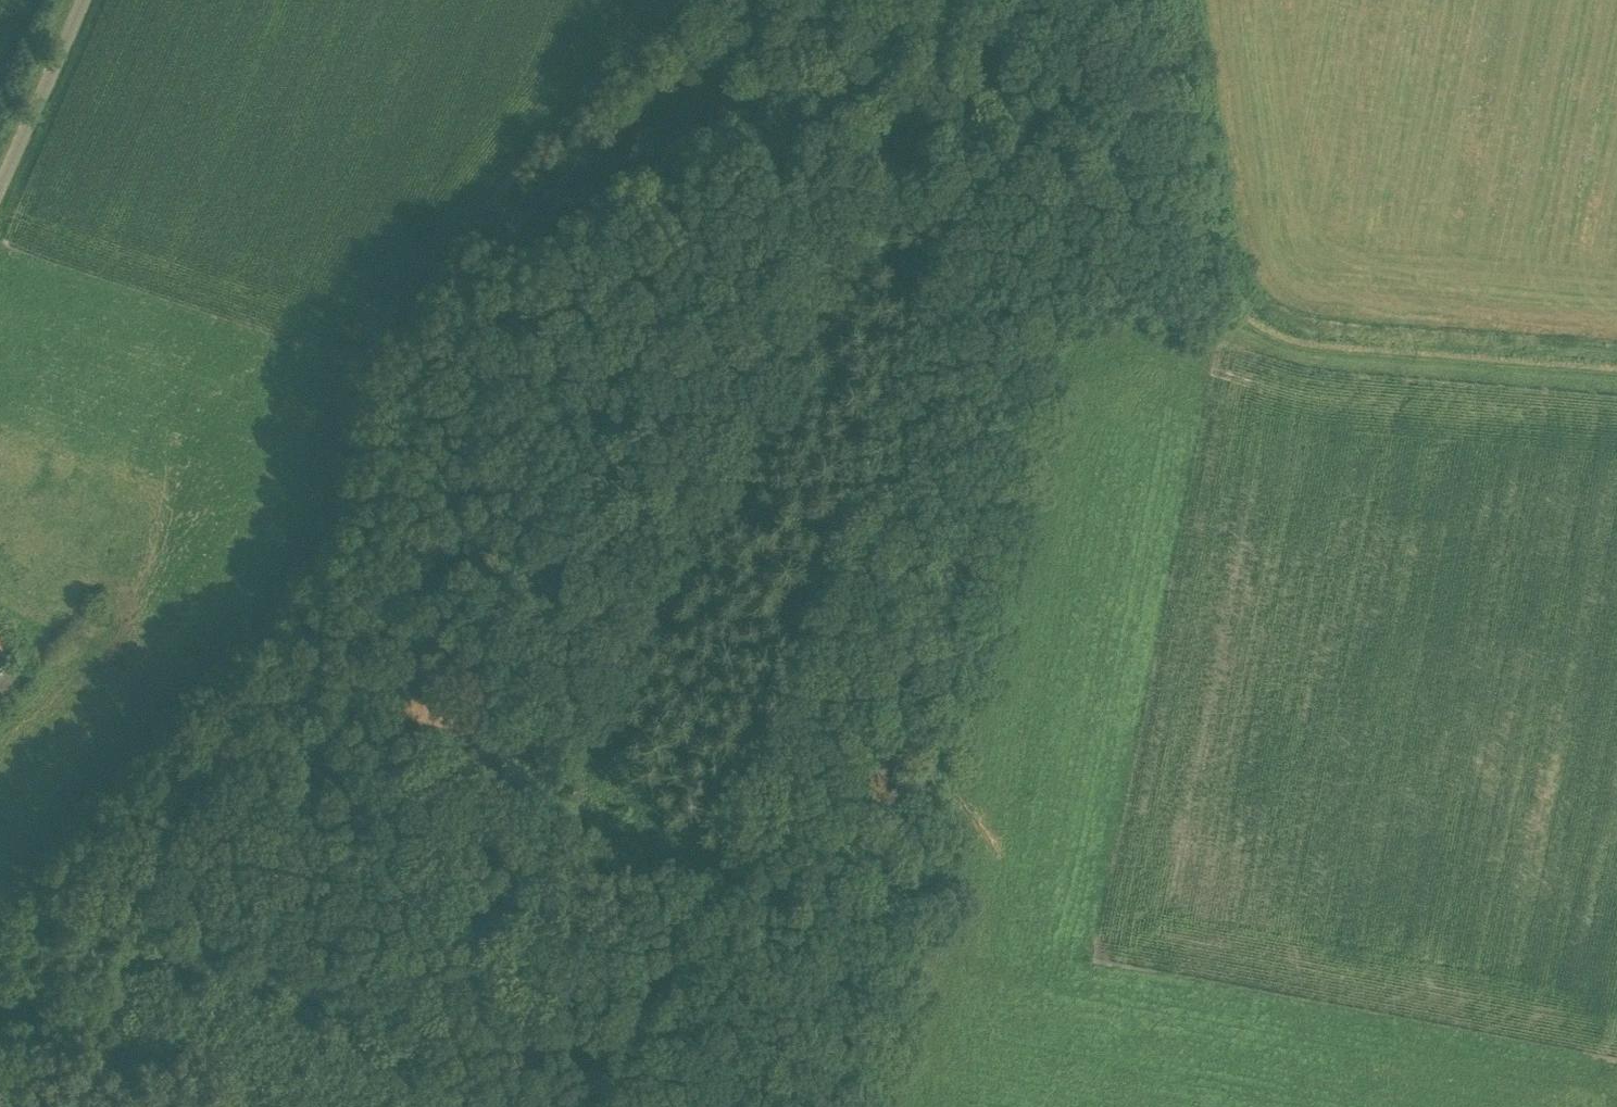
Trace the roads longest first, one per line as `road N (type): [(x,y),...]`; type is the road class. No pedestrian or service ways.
road 1 (track): [(0,814),(136,917),(504,1106)]
road 2 (unclassified): [(81,0),(0,177)]

